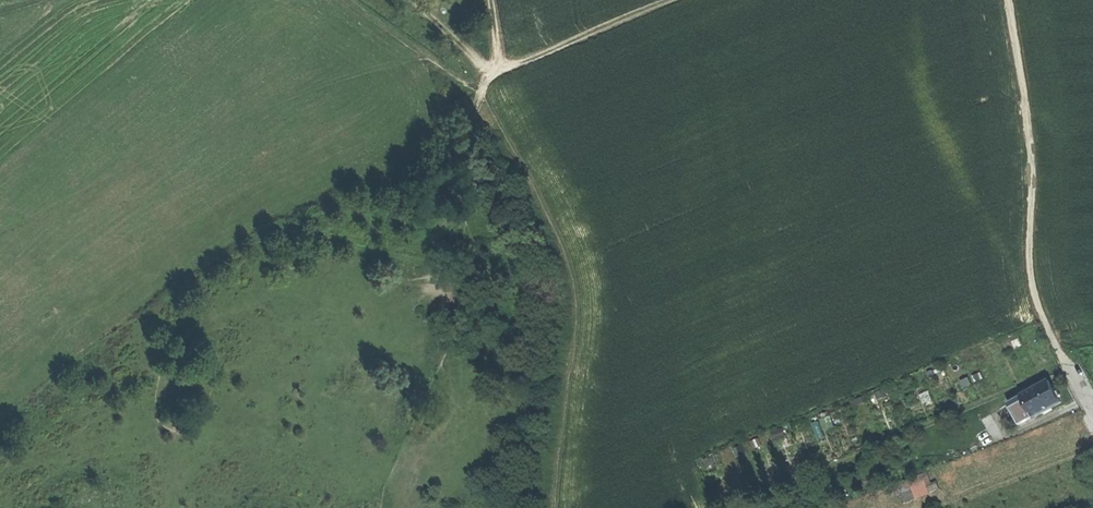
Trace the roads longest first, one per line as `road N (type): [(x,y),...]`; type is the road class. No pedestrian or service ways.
road 1 (track): [(473,92),(551,209),(570,270),(575,305),(547,507)]
road 2 (track): [(1066,364),(1032,285),(1032,141),(1009,0)]
road 3 (track): [(499,71),(670,0)]
road 4 (track): [(473,92),(343,0)]

